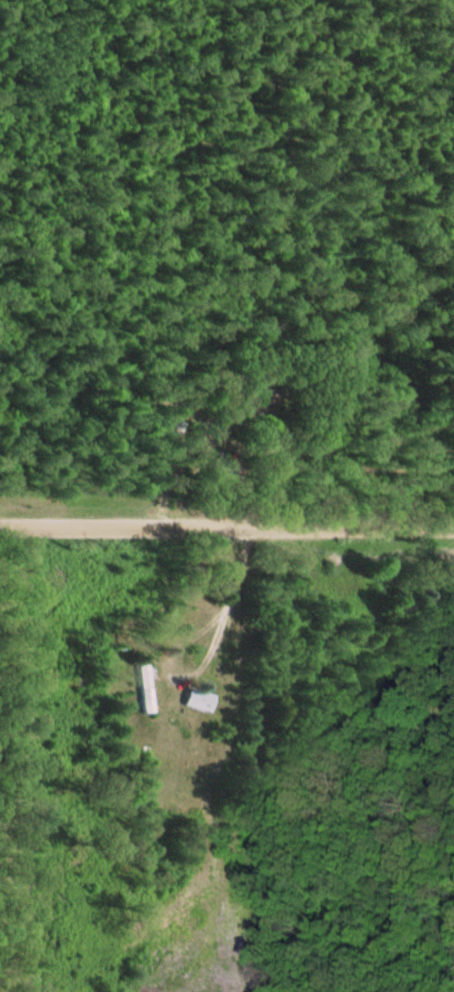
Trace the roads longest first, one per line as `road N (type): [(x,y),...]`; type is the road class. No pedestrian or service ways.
road 1 (residential): [(453,531),(0,530)]

